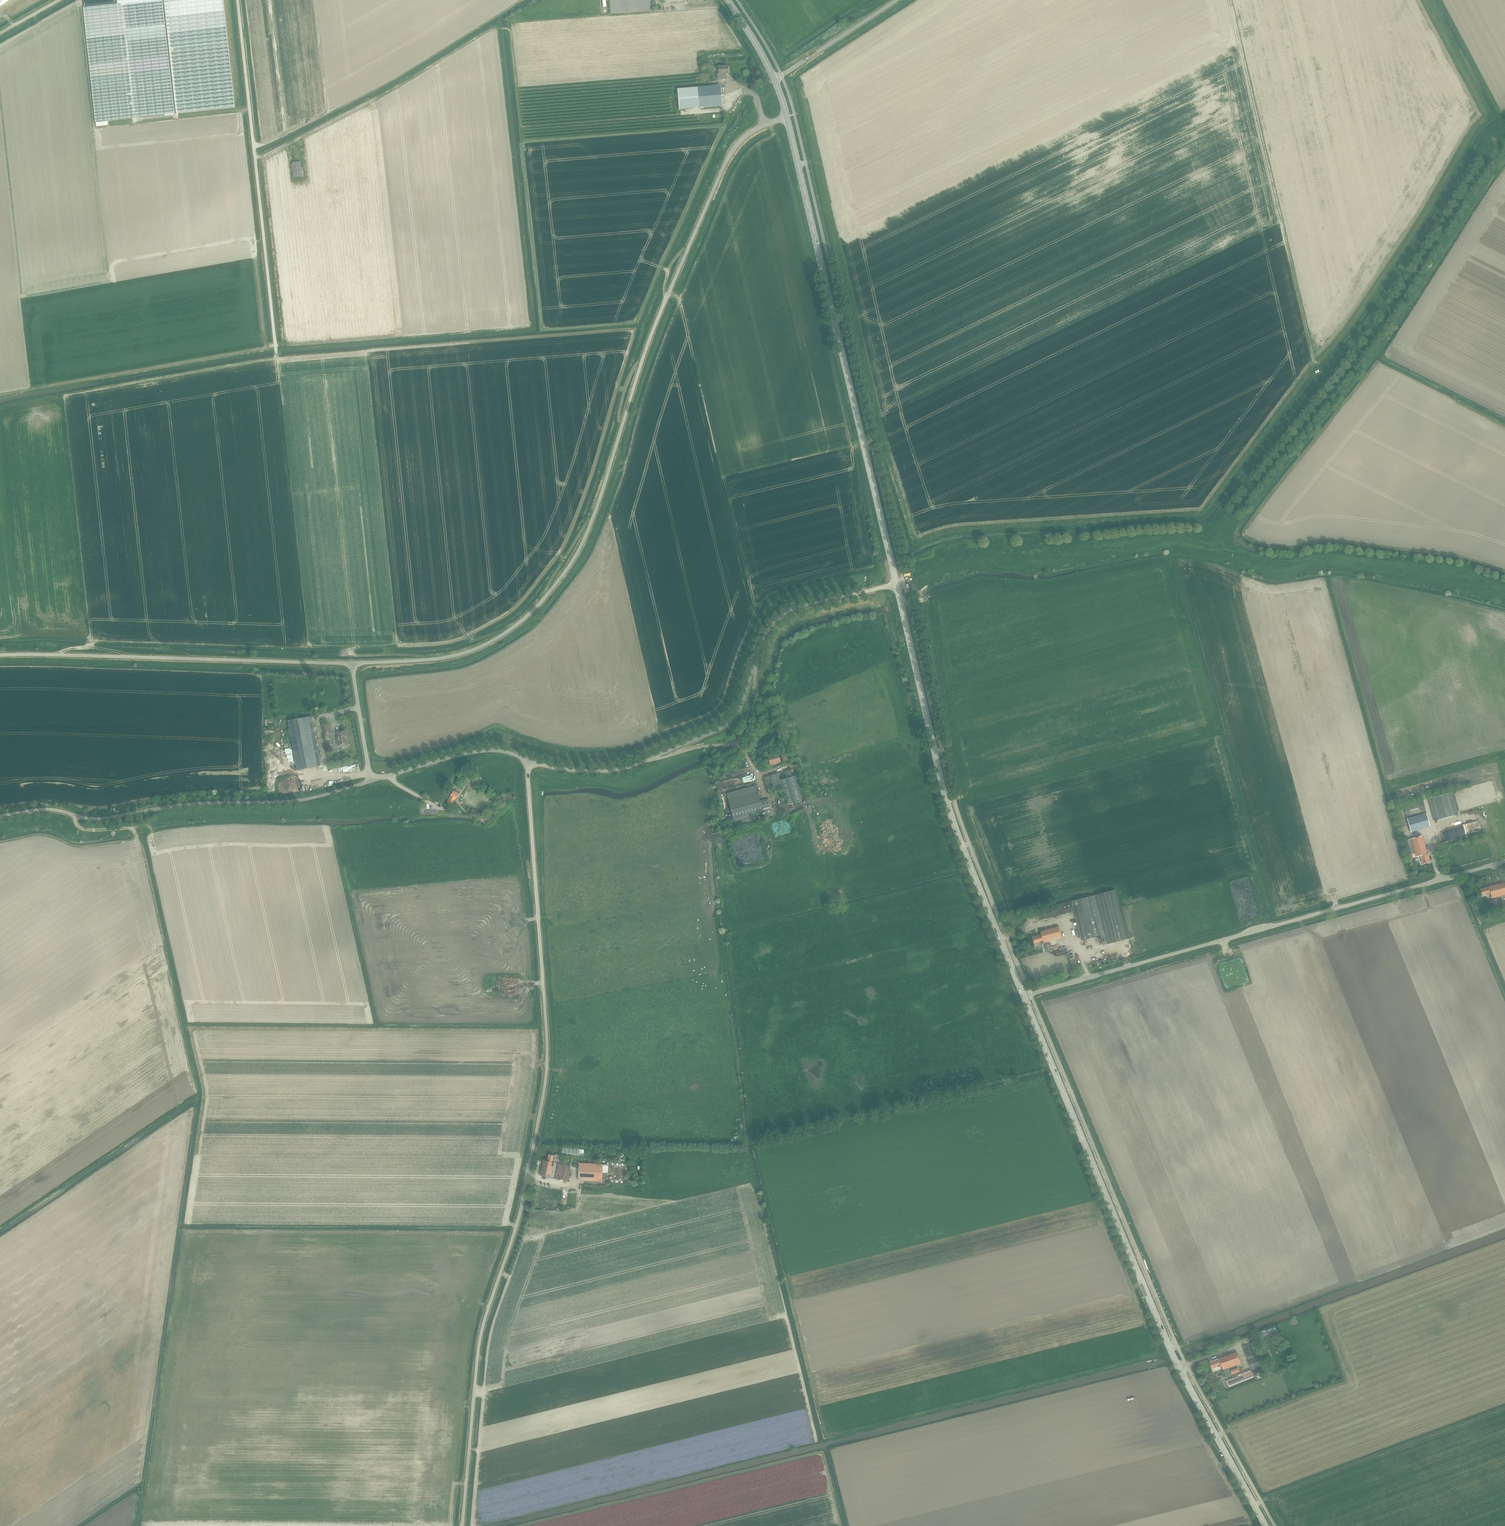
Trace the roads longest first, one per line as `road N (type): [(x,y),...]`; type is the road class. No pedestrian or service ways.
road 1 (unclassified): [(462,1525),(481,1332),(521,1209),(547,1062),(530,761)]
road 2 (unclassified): [(351,663),(468,652),(507,632),(546,597),(586,536),(651,335),(729,156),(752,131),(787,117)]
road 3 (secondary): [(1266,1525),(1173,1355),(1023,996)]
road 4 (unclassified): [(1023,996),(1504,862)]
road 5 (secondary): [(897,585),(787,117)]
road 6 (secondary): [(1023,996),(948,810),(897,585)]
road 7 (unclassified): [(0,815),(46,809),(102,819),(194,803),(308,799),(371,780)]
road 8 (unclassified): [(275,351),(237,0)]
road 9 (unclassified): [(351,663),(0,657)]
road 10 (unclassified): [(753,667),(768,629),(788,611),(897,585)]
road 11 (unclassified): [(646,760),(739,741),(753,667)]
road 12 (unclassified): [(371,780),(483,750),(530,761)]
road 13 (unclassified): [(646,760),(729,723),(753,667)]
road 14 (unclassified): [(774,79),(897,0)]

